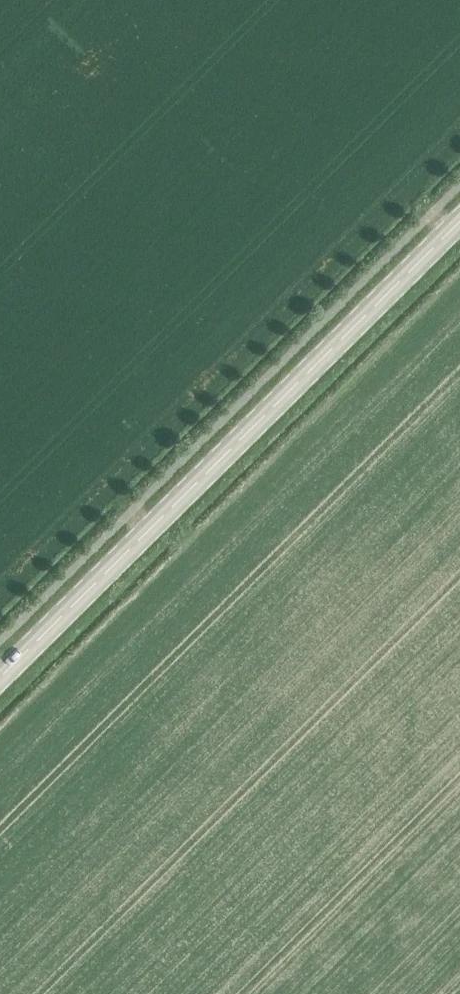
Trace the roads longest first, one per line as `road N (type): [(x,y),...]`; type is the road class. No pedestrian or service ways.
road 1 (secondary): [(0,677),(459,221)]

